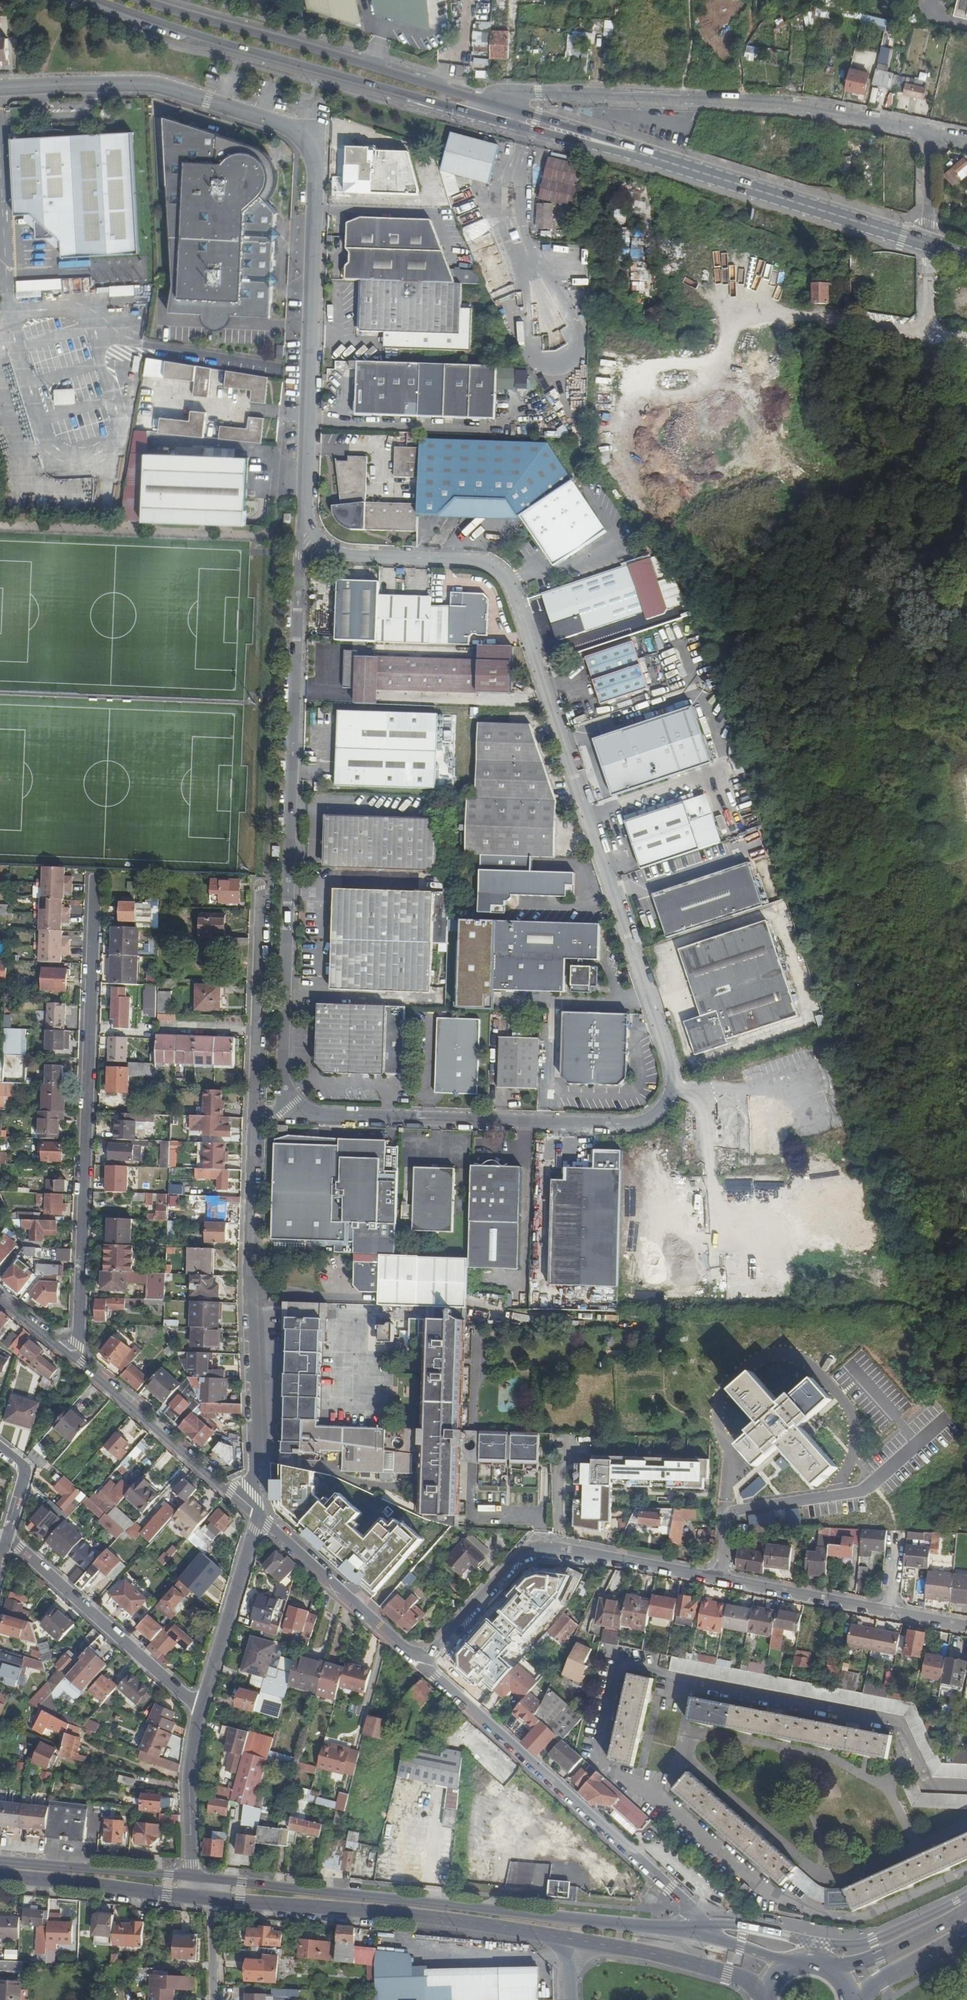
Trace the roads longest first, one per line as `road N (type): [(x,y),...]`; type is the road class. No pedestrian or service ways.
road 1 (residential): [(301,553),(280,1094),(287,1109),(639,1124),(664,1108),(672,1066),(518,601),(492,567),(449,560)]
road 2 (residential): [(0,89),(164,87),(278,124),(308,148),(316,194),(301,553)]
road 3 (residential): [(260,879),(250,1296),(257,1516)]
road 4 (residential): [(426,1655),(519,1555),(538,1546),(966,1627)]
road 5 (primary): [(713,1935),(191,1878)]
road 6 (residential): [(66,1355),(77,1344),(96,877)]
road 7 (residential): [(929,134),(786,104),(538,93),(503,102)]
road 8 (secondary): [(97,0),(488,117)]
road 9 (residential): [(713,1935),(432,1671),(426,1655)]
road 10 (secondary): [(503,102),(147,0)]
road 11 (primary): [(208,1900),(369,1911),(573,1939)]
road 12 (secondary): [(929,243),(651,157)]
road 13 (residential): [(7,1537),(200,1709)]
road 14 (residential): [(66,1355),(257,1516)]
road 15 (residential): [(257,1516),(402,1648),(426,1655)]
road 16 (primary): [(0,1876),(208,1900)]
road 17 (primary): [(573,1939),(727,1973),(755,1985),(759,1999)]
road 18 (residential): [(257,1516),(200,1709)]
road 19 (primary): [(191,1878),(0,1859)]
road 20 (residential): [(200,1709),(186,1792),(191,1878)]
road 21 (secondary): [(488,117),(651,157)]
road 22 (secondary): [(651,157),(503,102)]
road 23 (residential): [(449,560),(301,553)]
road 24 (secondary): [(966,1908),(832,1969)]
road 25 (secondary): [(855,1999),(966,1932)]

